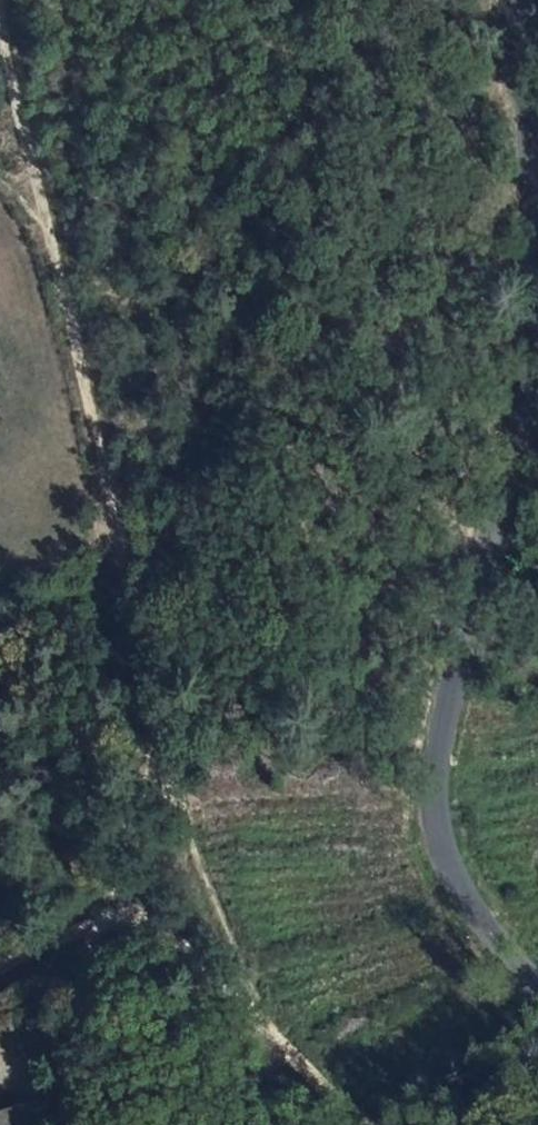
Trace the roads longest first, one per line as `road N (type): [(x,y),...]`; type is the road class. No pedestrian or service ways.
road 1 (tertiary): [(537,984),(455,886),(434,819),(433,763),(485,551),(529,304),(533,217),(510,0)]
road 2 (track): [(0,15),(78,344),(146,703),(149,839),(100,934)]
road 3 (track): [(297,1124),(269,1024),(206,879),(146,703)]
road 4 (track): [(0,969),(31,950),(100,934),(193,962),(269,1024),(362,1124)]
road 5 (track): [(78,940),(96,1124)]

